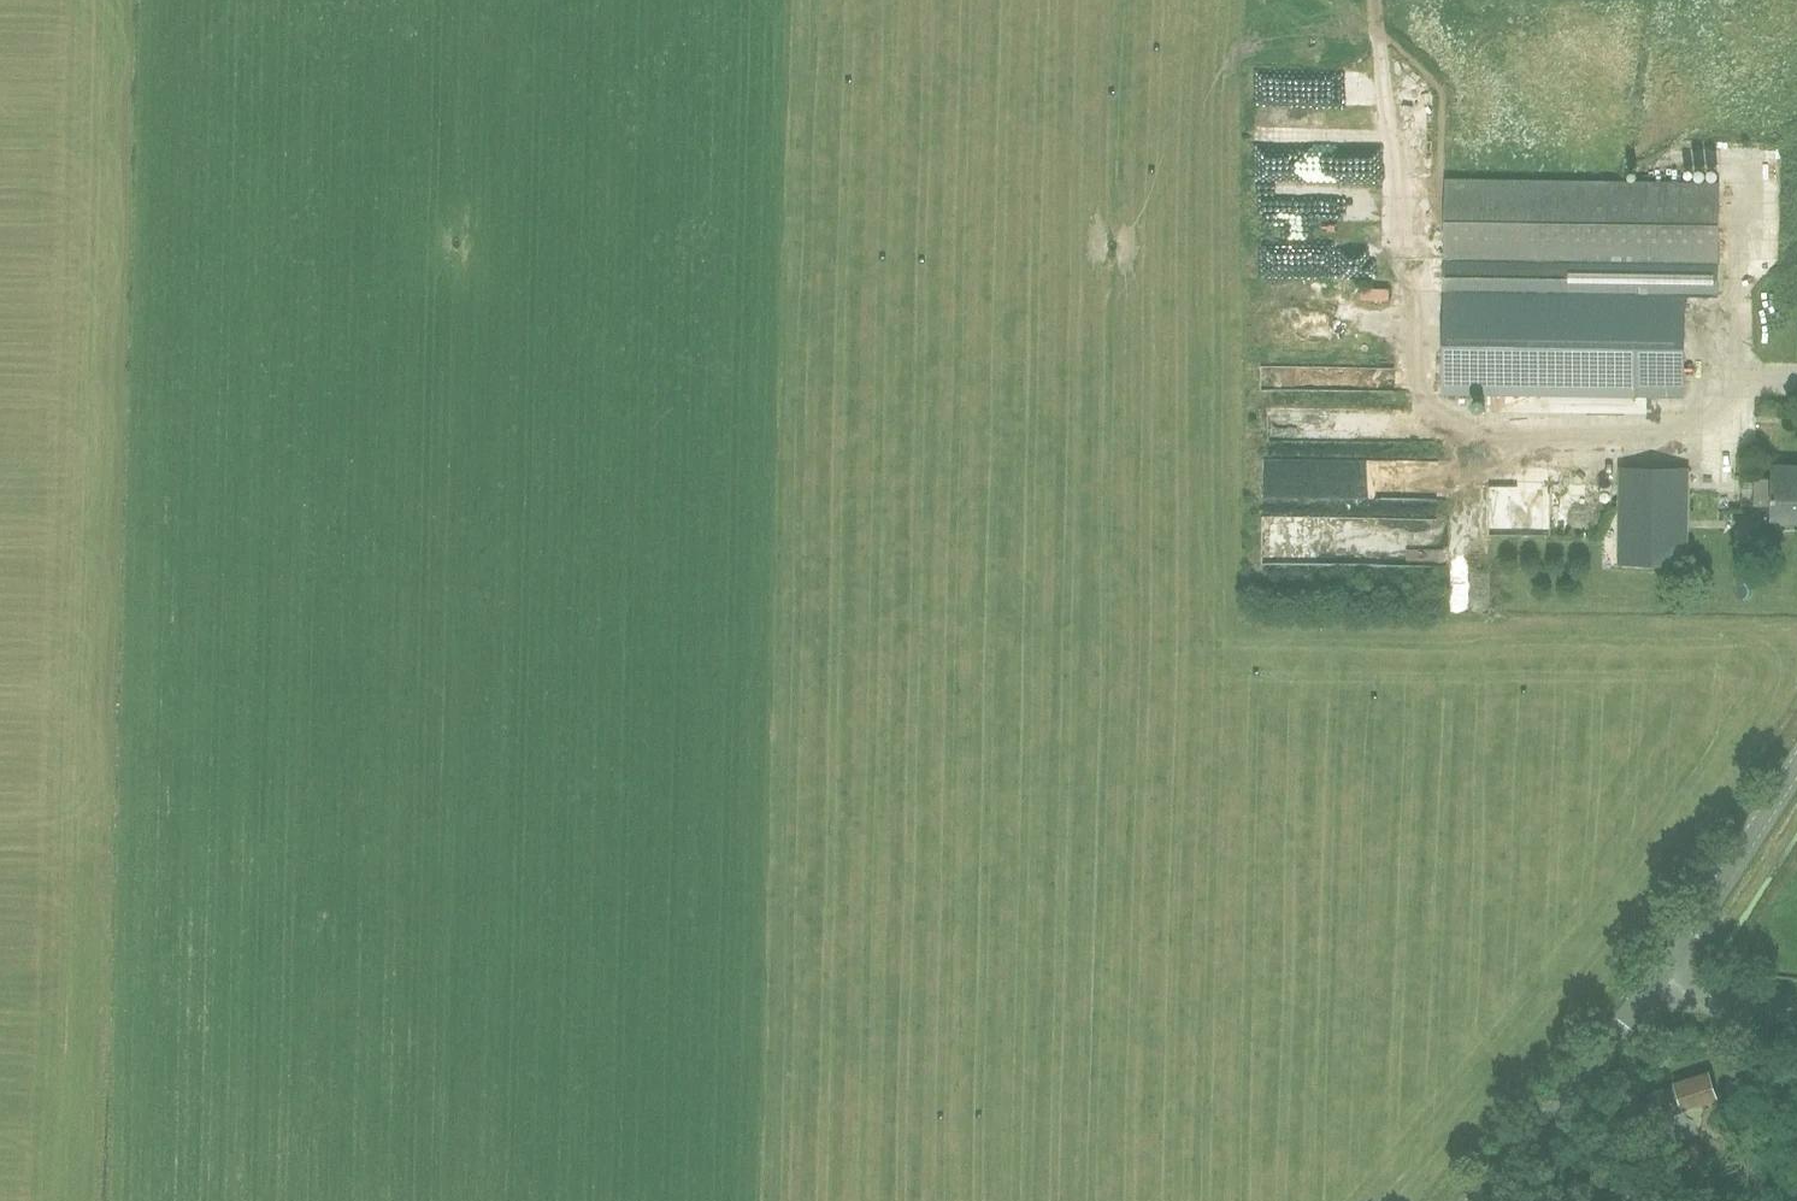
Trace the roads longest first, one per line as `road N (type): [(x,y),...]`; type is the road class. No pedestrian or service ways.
road 1 (tertiary): [(1479,1200),(1663,984)]
road 2 (tertiary): [(1663,984),(1796,777)]
road 3 (unclassified): [(1796,1017),(1713,1006),(1663,984)]

